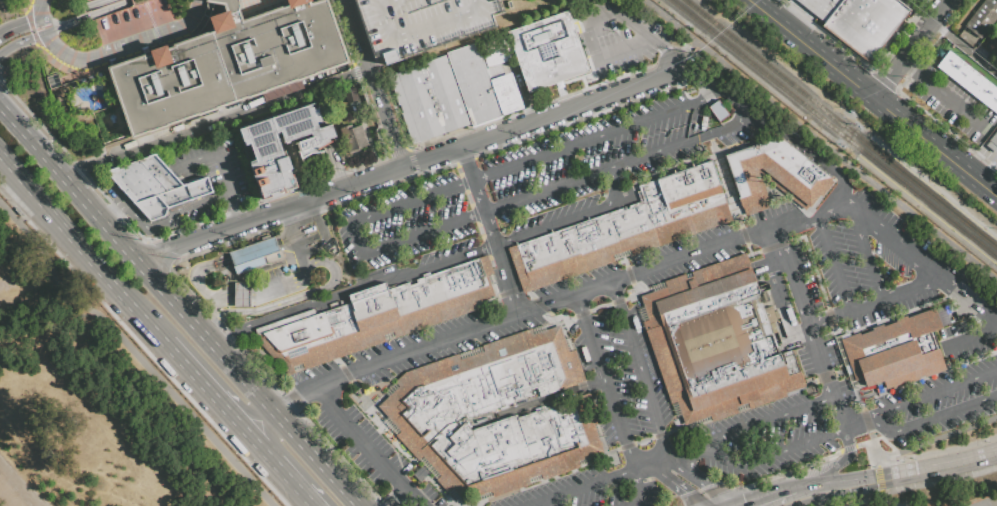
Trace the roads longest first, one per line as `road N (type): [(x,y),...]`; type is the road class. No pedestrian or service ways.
road 1 (primary): [(360,505),(0,109)]
road 2 (residential): [(532,122),(139,262)]
road 3 (secondary): [(797,495),(996,453)]
road 4 (residential): [(342,0),(405,167)]
road 5 (secondary): [(753,0),(878,96)]
road 6 (residential): [(677,65),(532,122)]
road 7 (secondary): [(878,96),(996,190)]
road 8 (primary): [(76,240),(168,342)]
road 9 (primary): [(168,342),(254,438)]
road 10 (residential): [(878,96),(953,0)]

